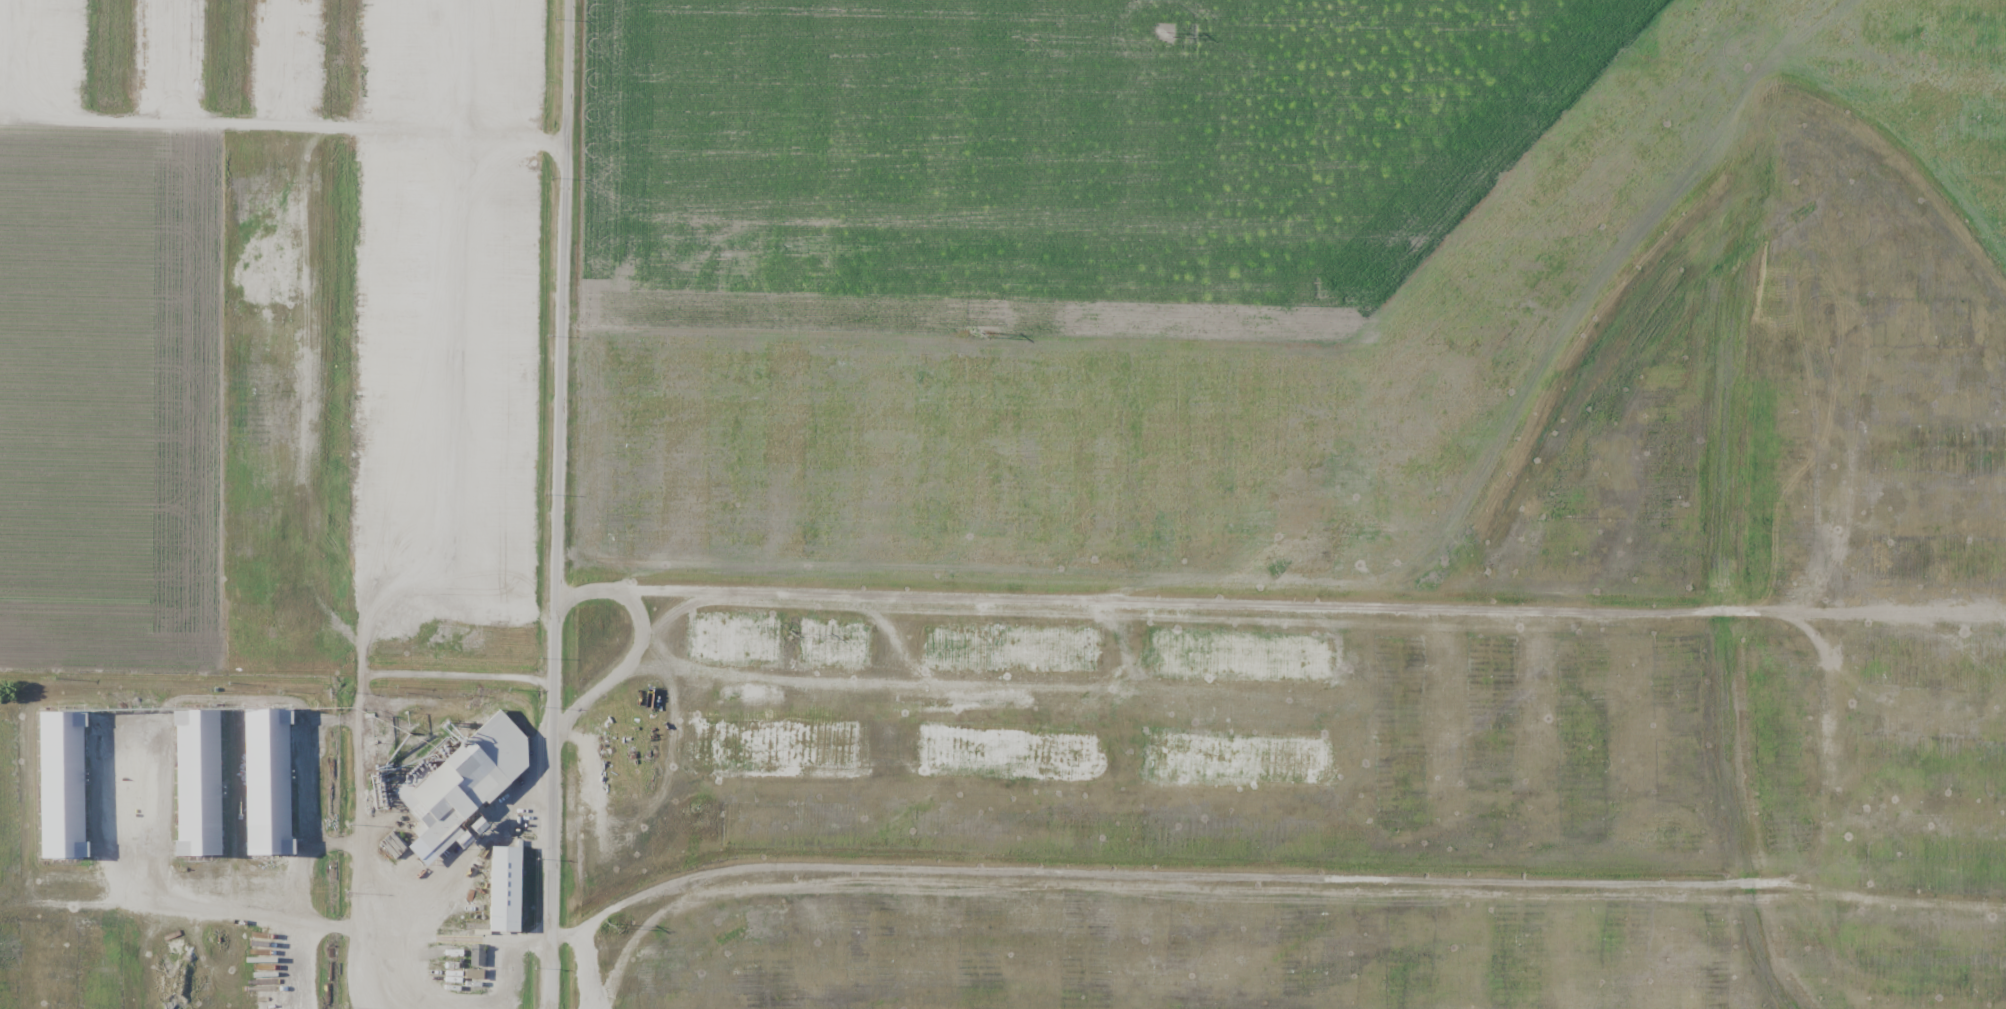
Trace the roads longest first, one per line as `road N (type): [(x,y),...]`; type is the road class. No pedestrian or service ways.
road 1 (residential): [(550,1008),(572,0)]
road 2 (residential): [(556,683),(0,668)]

